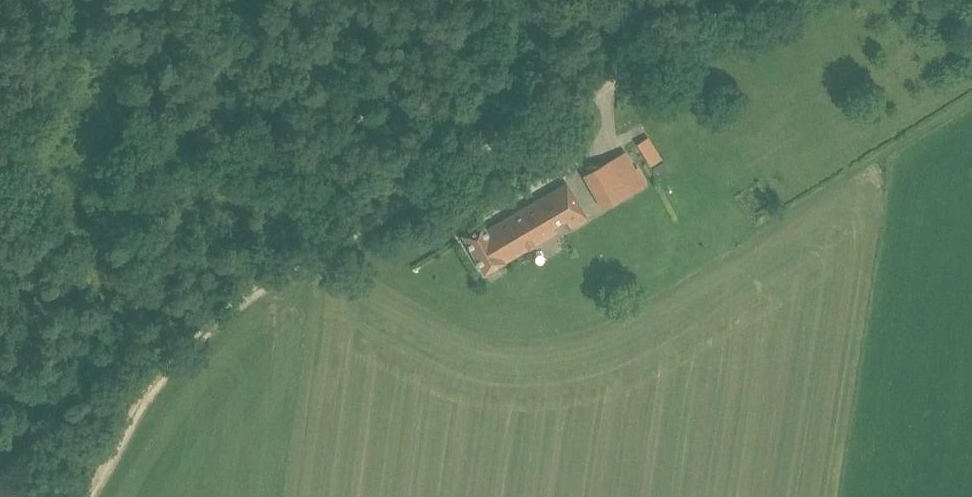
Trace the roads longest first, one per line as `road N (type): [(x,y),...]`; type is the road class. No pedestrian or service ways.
road 1 (track): [(85,496),(149,390),(291,264),(736,0)]

